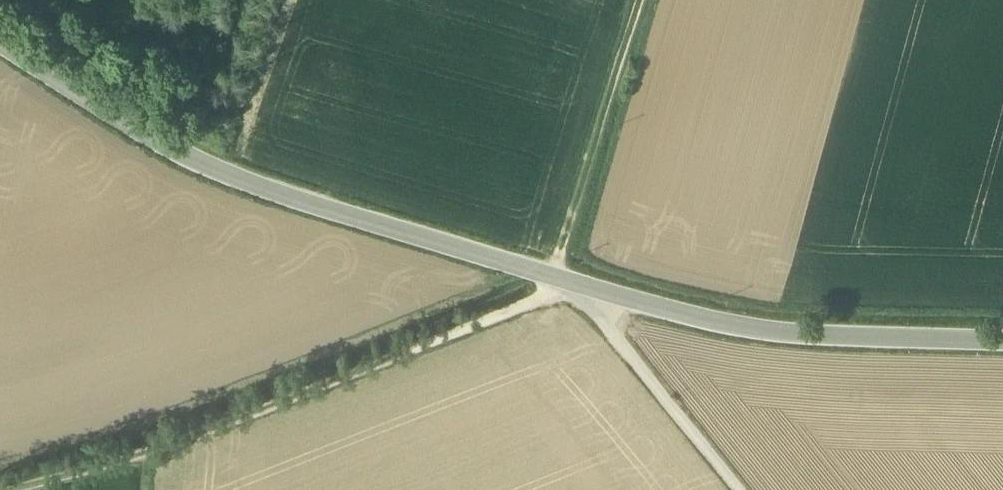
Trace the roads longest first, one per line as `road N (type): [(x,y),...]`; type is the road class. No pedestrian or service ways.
road 1 (secondary): [(1002,342),(794,338),(667,315),(212,172),(0,44)]
road 2 (track): [(630,0),(547,299),(147,455)]
road 3 (track): [(576,285),(740,489)]
road 4 (track): [(147,455),(27,489)]

